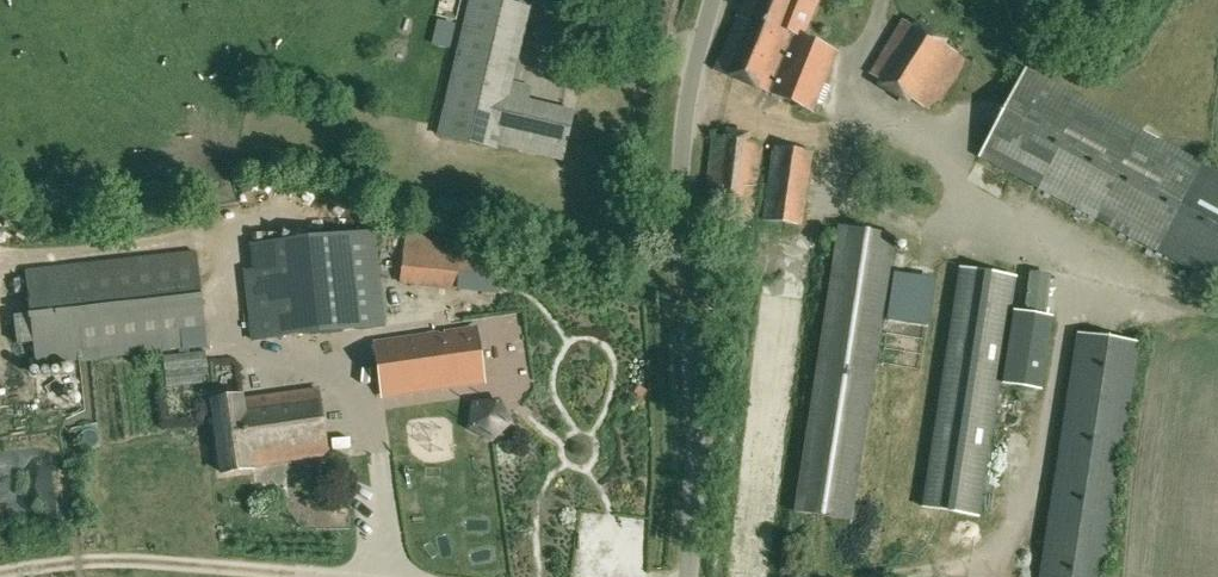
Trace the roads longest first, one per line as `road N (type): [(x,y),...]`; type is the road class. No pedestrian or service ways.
road 1 (unclassified): [(687,576),(693,477),(680,158),(711,0)]

